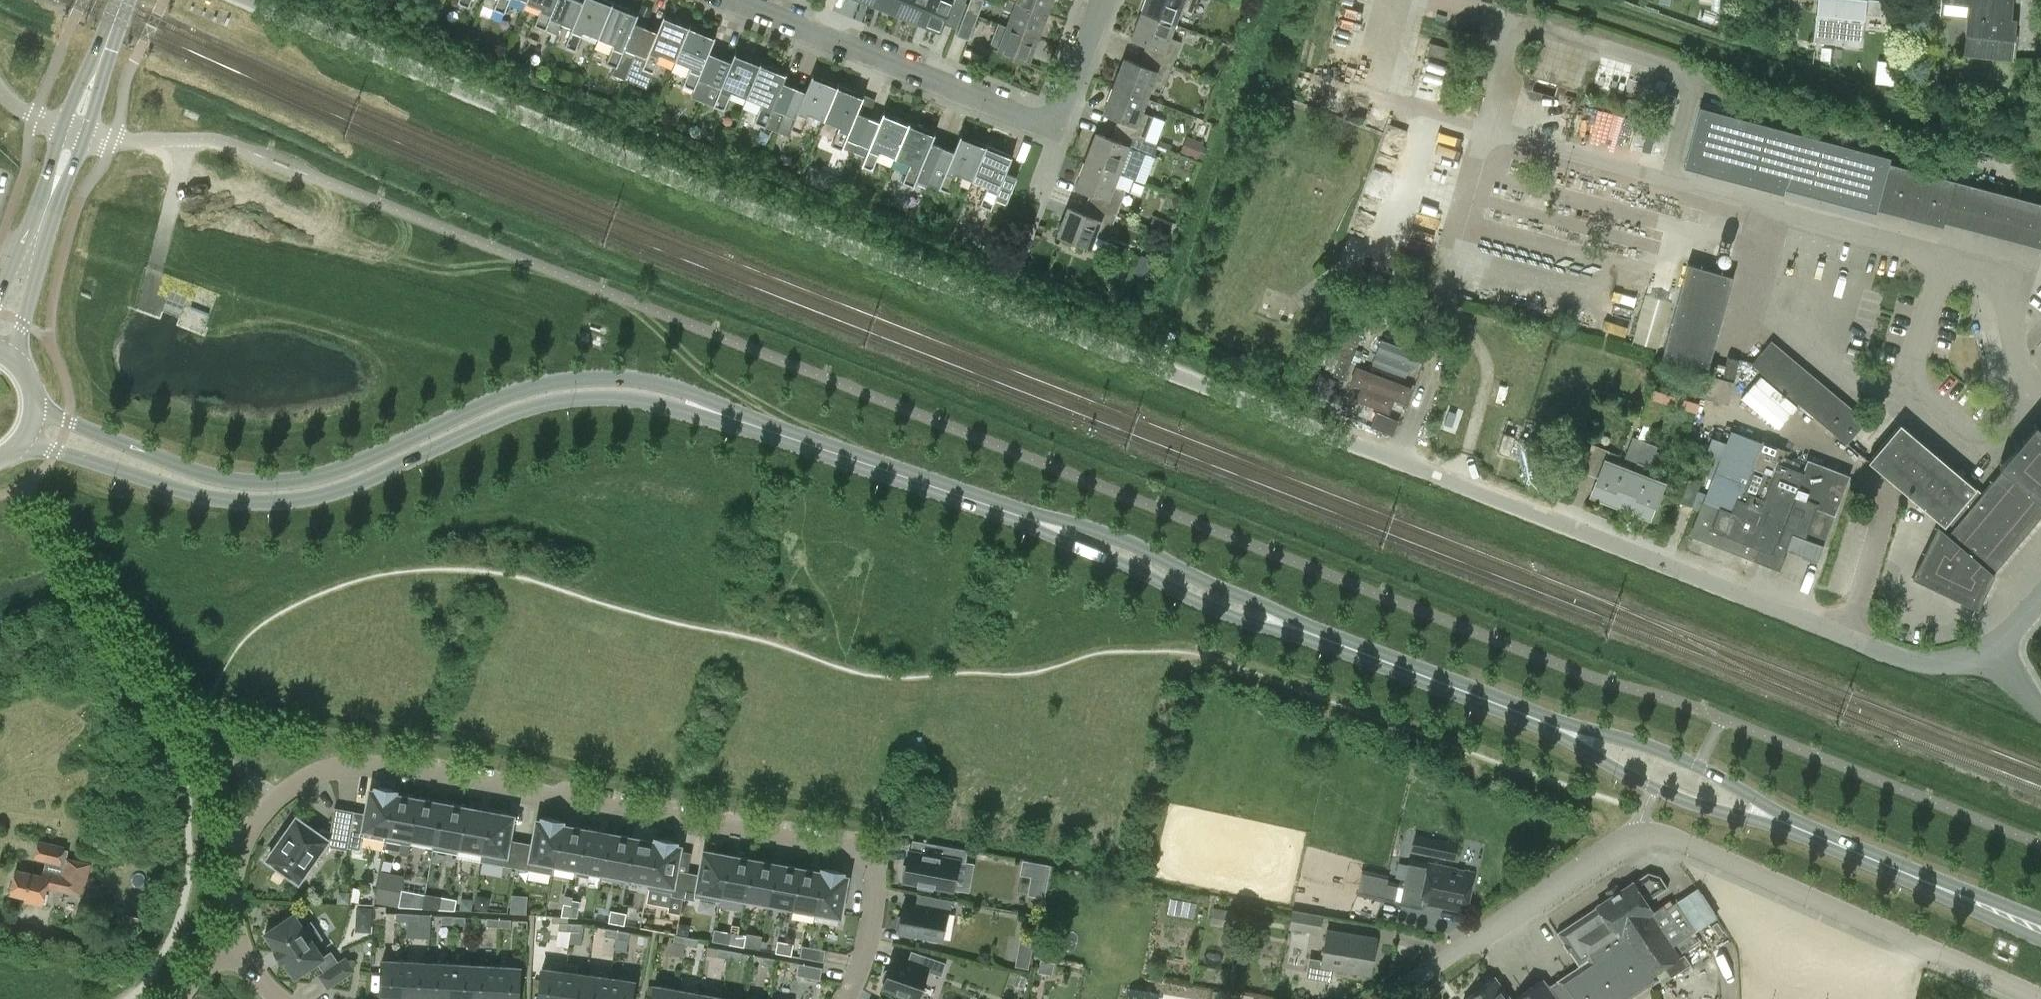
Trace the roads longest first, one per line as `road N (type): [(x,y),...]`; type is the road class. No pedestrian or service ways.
road 1 (tertiary): [(29,431),(208,488),(272,493),(314,490),(371,469),(584,380),(643,388),(1121,550),(1235,605),(1598,744),(2040,930)]
road 2 (residential): [(1399,460),(719,198),(247,0)]
road 3 (residential): [(846,998),(866,960),(879,900),(878,866),(865,846),(398,761),(318,771),(263,810),(236,856),(235,944)]
road 4 (residential): [(1393,998),(1618,846),(1656,833),(2040,997)]
road 5 (residential): [(1995,650),(1936,661),(1886,651),(1399,460)]
road 6 (track): [(1144,363),(1277,0)]
road 7 (residential): [(1056,128),(736,0)]
road 8 (tertiary): [(0,337),(71,129)]
road 9 (tertiary): [(71,129),(124,0)]
road 10 (residential): [(1103,0),(1056,128)]
road 11 (residential): [(1442,345),(1399,460)]

